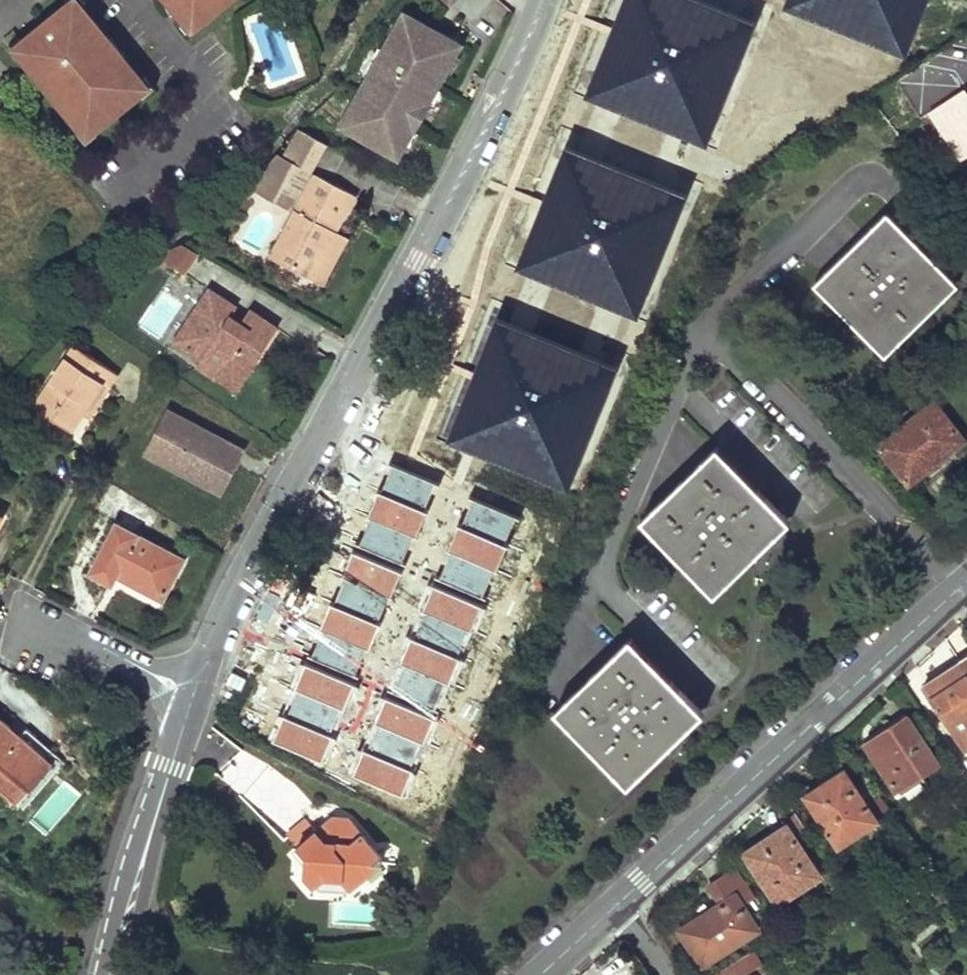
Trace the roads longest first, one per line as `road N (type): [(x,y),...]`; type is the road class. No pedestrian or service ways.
road 1 (residential): [(544,0),(486,129),(265,532),(194,697)]
road 2 (residential): [(966,586),(614,907)]
road 3 (residential): [(171,768),(142,829),(102,974)]
road 4 (residential): [(127,974),(171,768)]
road 5 (residential): [(194,697),(113,654),(31,625)]

